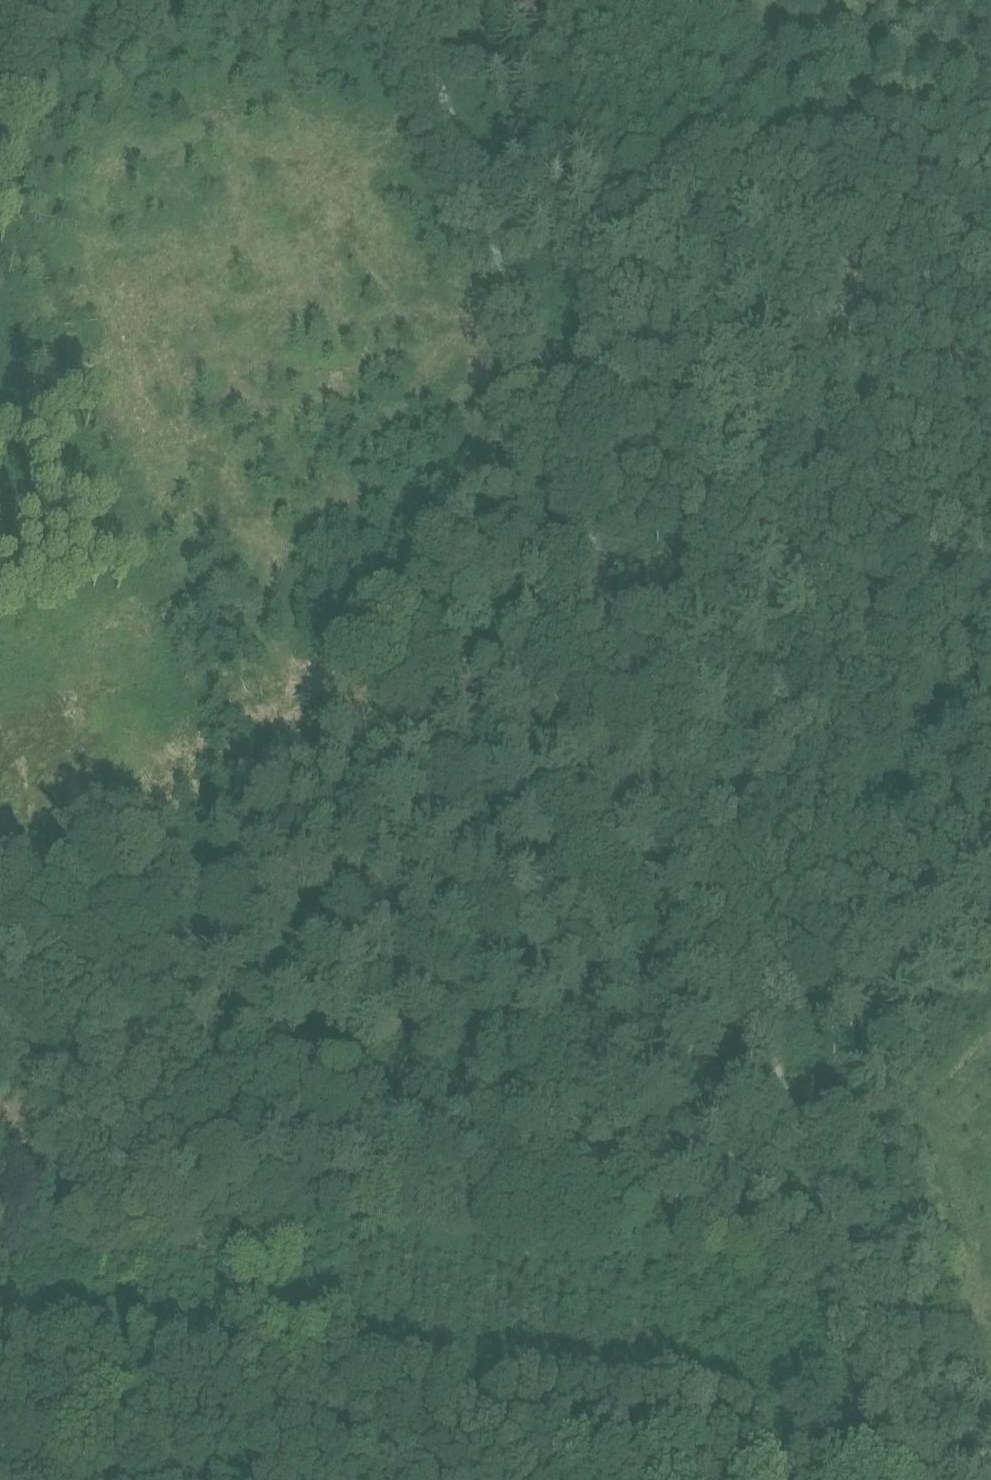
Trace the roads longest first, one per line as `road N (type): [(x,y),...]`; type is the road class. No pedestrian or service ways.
road 1 (track): [(404,0),(916,1479)]
road 2 (track): [(990,1029),(937,1088),(886,1127),(810,1165)]

